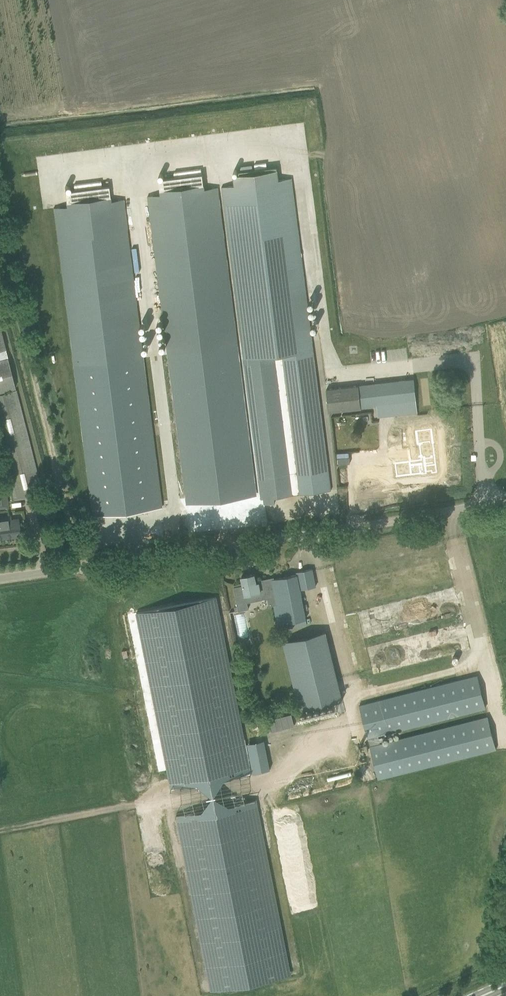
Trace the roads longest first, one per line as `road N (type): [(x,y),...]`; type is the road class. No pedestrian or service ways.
road 1 (unclassified): [(505,501),(0,579)]
road 2 (track): [(0,249),(84,567)]

